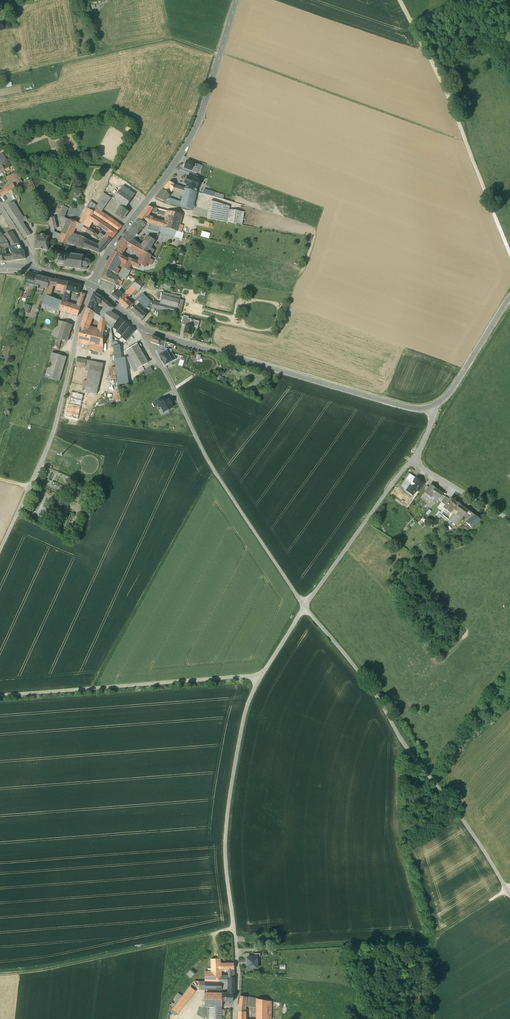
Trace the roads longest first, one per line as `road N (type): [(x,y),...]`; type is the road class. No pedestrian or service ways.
road 1 (residential): [(234,1018),(238,977),(225,857),(232,777),(252,694),(305,607)]
road 2 (unclassified): [(509,895),(378,699),(305,607)]
road 3 (tertiary): [(430,409),(143,329)]
road 4 (track): [(236,951),(439,935),(506,889)]
road 5 (track): [(404,743),(398,809),(432,945),(432,1018)]
road 6 (track): [(400,0),(446,88),(509,256)]
road 7 (track): [(467,145),(221,53)]
road 8 (track): [(260,676),(0,696)]
road 9 (track): [(213,470),(92,688)]
road 10 (track): [(234,929),(0,975)]
road 11 (residential): [(305,607),(416,457),(430,409)]
road 12 (track): [(220,54),(171,37),(0,77)]
road 13 (unclassified): [(305,607),(193,430)]
road 14 (unclassified): [(180,155),(237,0)]
road 15 (residential): [(92,284),(180,155)]
road 16 (tertiary): [(509,297),(449,395),(430,409)]
road 17 (residential): [(92,284),(57,415)]

